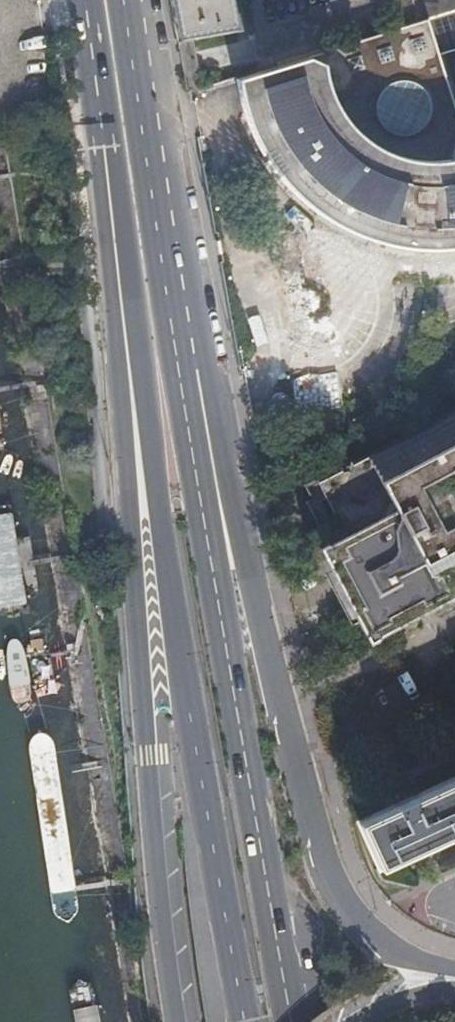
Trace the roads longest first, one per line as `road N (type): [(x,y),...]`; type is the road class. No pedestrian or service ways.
road 1 (primary): [(105,151),(244,1021)]
road 2 (primary): [(105,151),(155,886),(173,1021)]
road 3 (primary): [(454,969),(401,954),(362,930),(331,882),(283,718),(219,433),(184,342)]
road 4 (primary): [(292,1021),(192,442),(184,342)]
road 5 (primary): [(184,342),(132,0)]
road 6 (primary): [(86,0),(105,151)]

